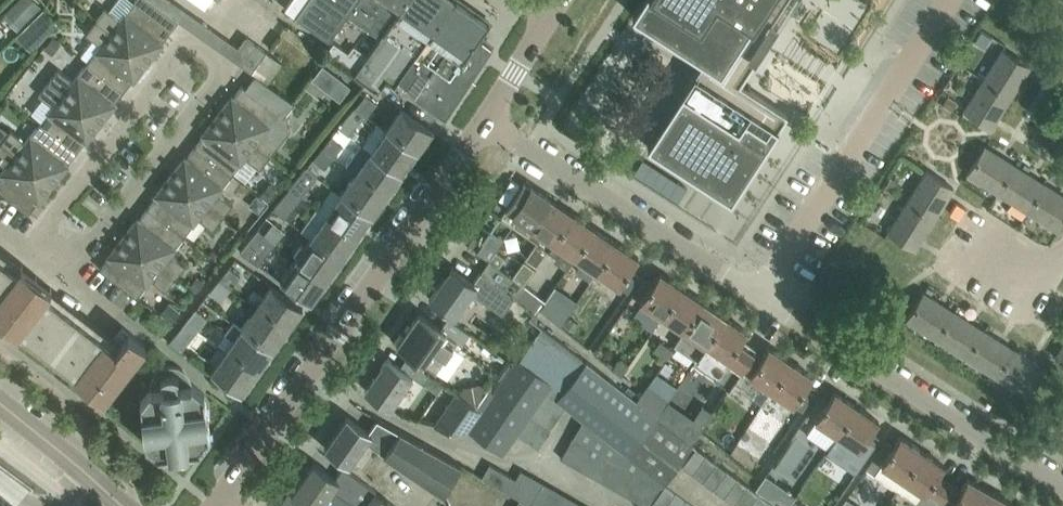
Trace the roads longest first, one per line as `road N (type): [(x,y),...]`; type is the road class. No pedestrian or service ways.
road 1 (residential): [(42,271),(92,246),(214,69),(185,49),(174,53),(50,217)]
road 2 (residential): [(219,497),(487,121)]
road 3 (residential): [(1062,490),(758,298)]
road 4 (residential): [(758,298),(949,0)]
road 5 (residential): [(758,298),(487,121)]
road 6 (unclassified): [(124,505),(0,400)]
road 7 (residential): [(487,121),(552,14)]
road 8 (residential): [(970,245),(1042,289),(1062,256)]

